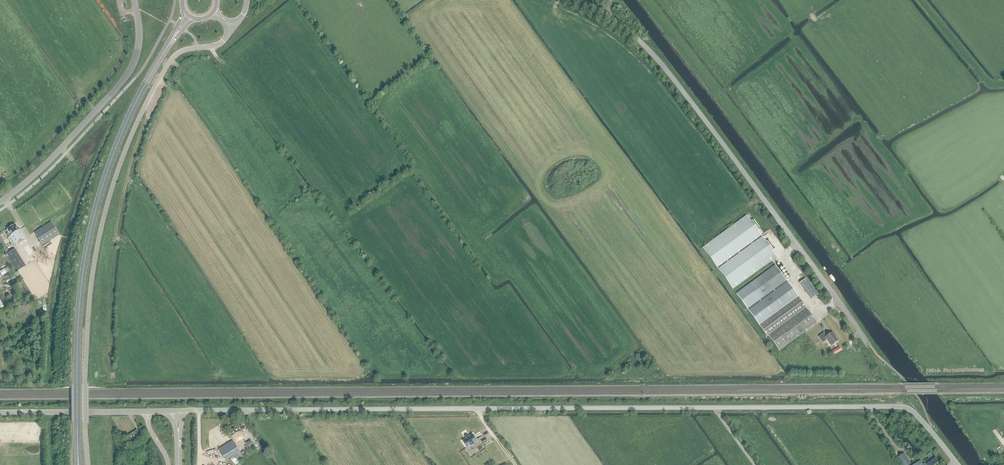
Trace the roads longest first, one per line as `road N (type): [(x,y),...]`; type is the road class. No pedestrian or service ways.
road 1 (tertiary): [(958,464),(901,407),(181,411)]
road 2 (unclassified): [(88,464),(91,288),(118,169),(171,59),(220,43),(233,27)]
road 3 (unclassified): [(869,345),(665,69),(582,0)]
road 4 (primary): [(78,453),(77,333),(89,237),(120,136),(167,47)]
road 5 (tertiary): [(0,202),(126,76),(139,45),(133,0)]
road 6 (tertiary): [(148,412),(0,412)]

